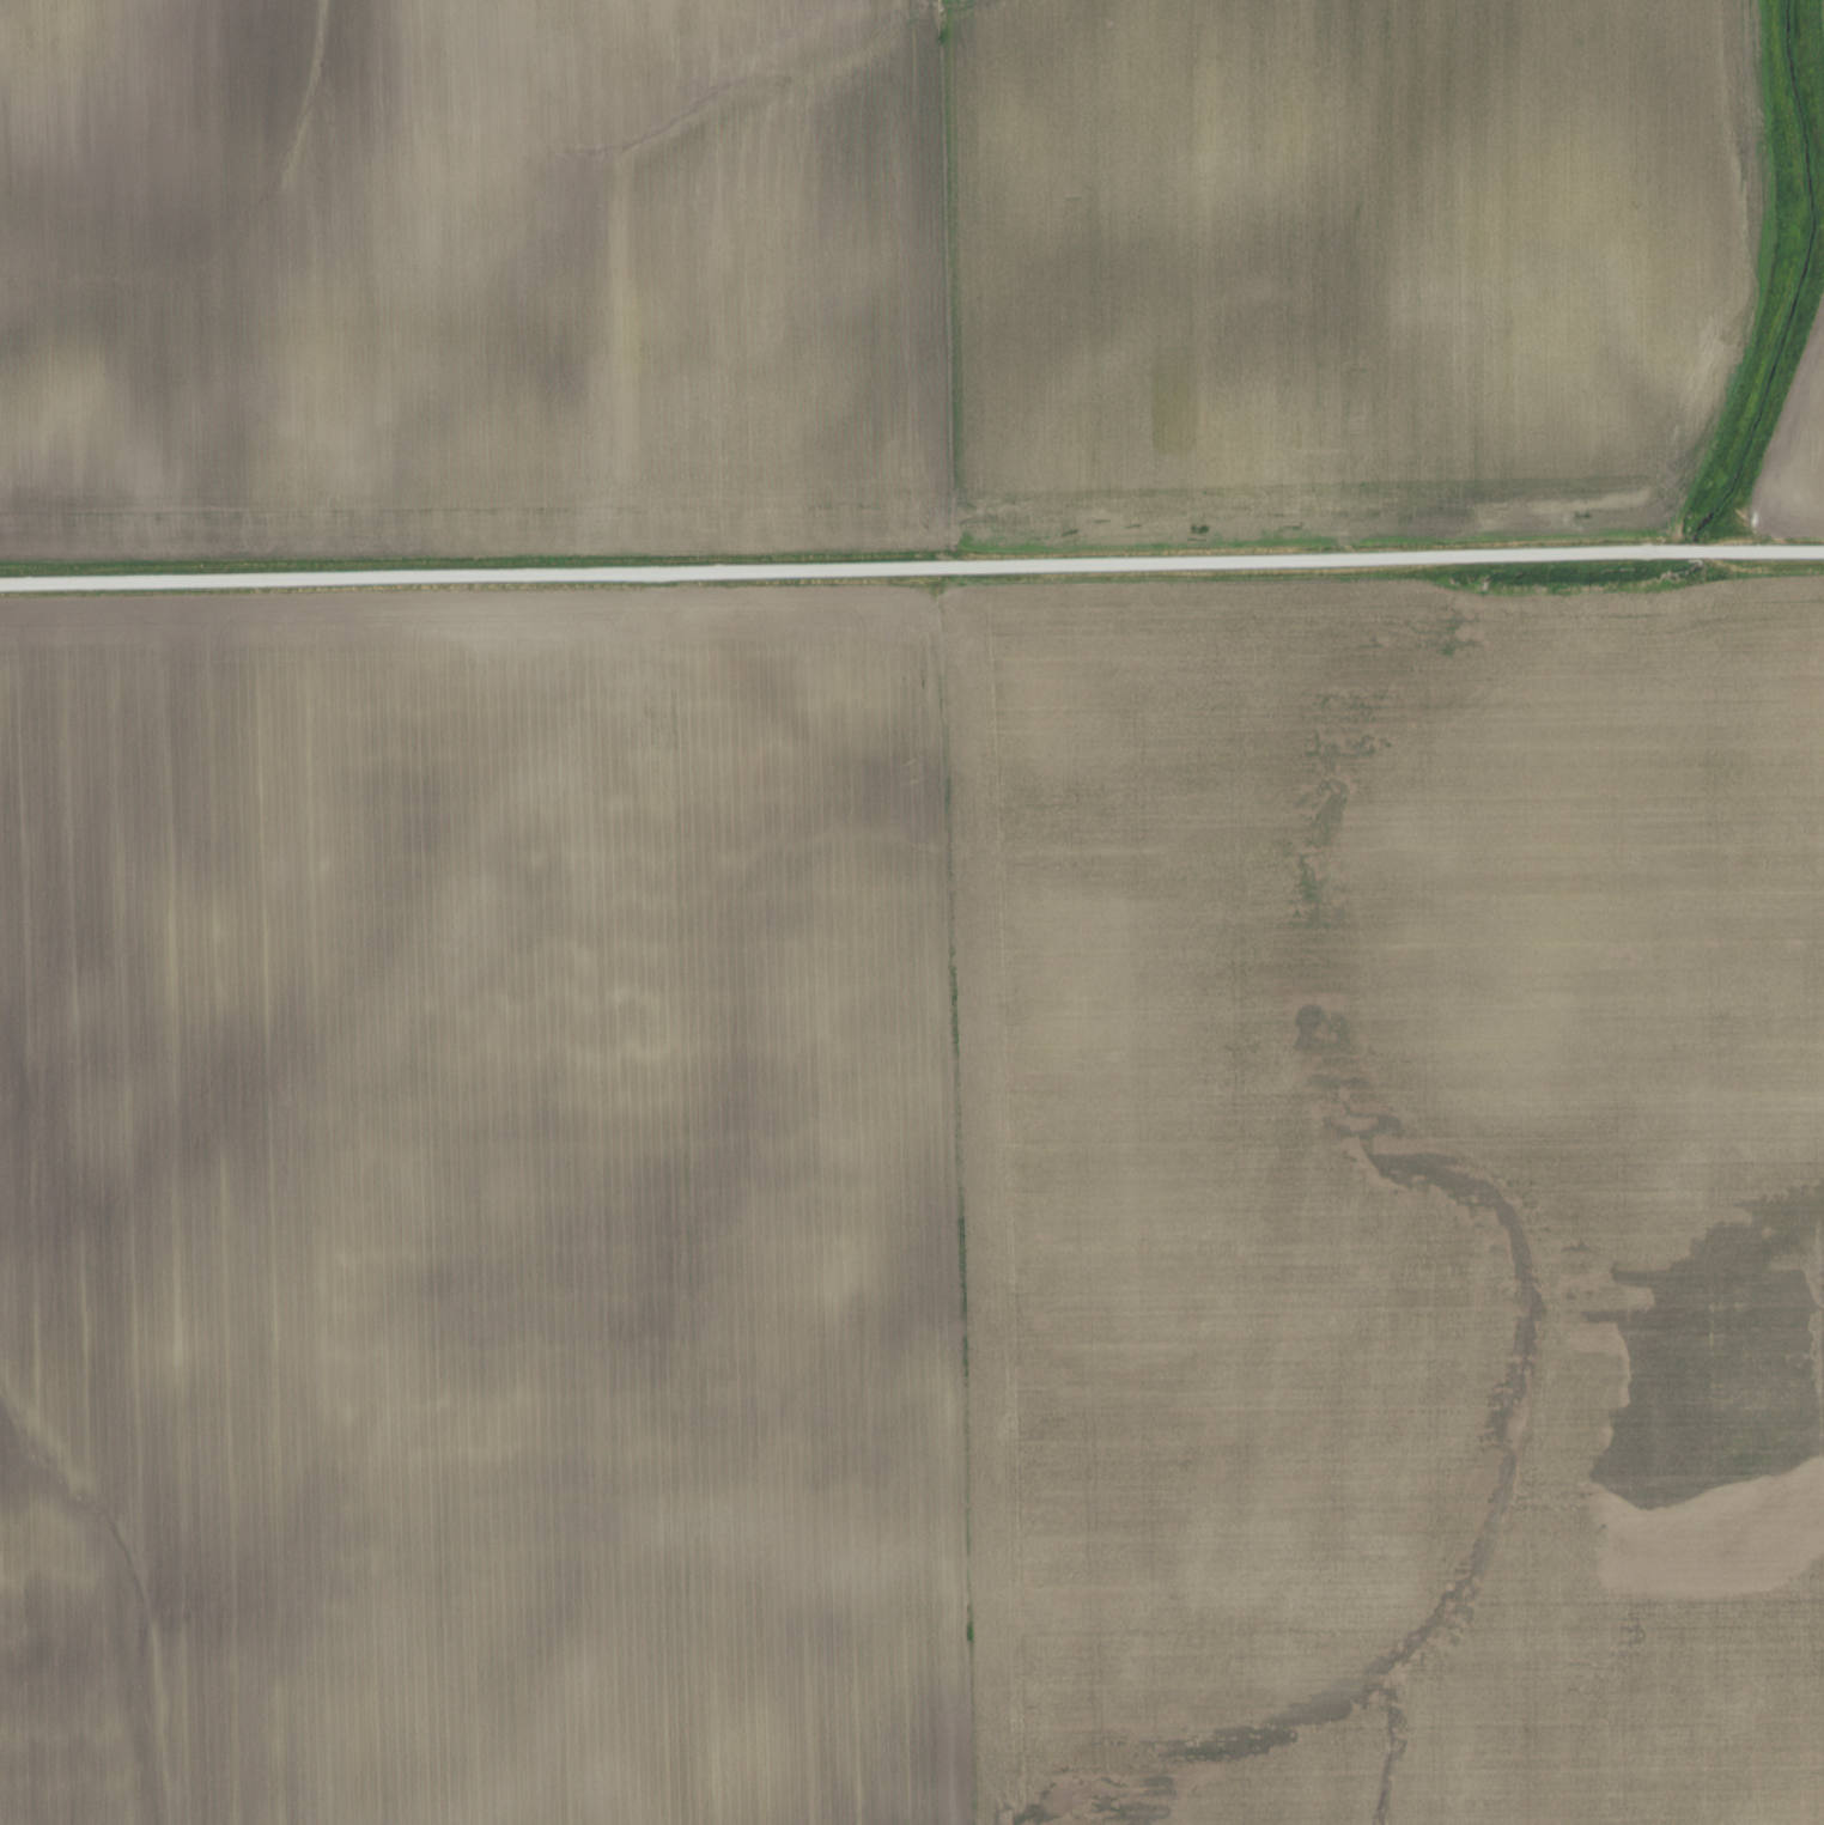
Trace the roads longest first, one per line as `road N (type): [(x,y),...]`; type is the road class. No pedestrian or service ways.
road 1 (residential): [(0,580),(1823,552)]

